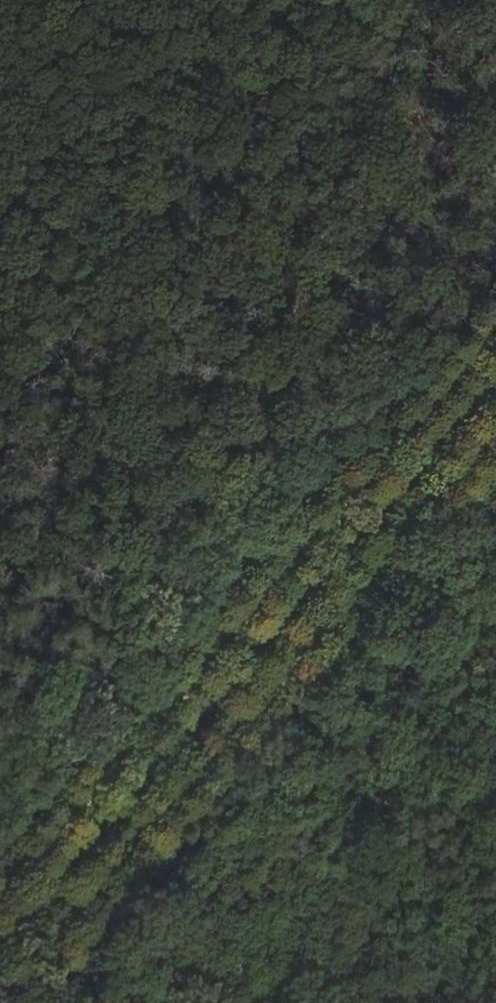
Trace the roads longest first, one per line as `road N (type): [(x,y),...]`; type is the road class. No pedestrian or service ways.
road 1 (track): [(0,990),(495,437)]

